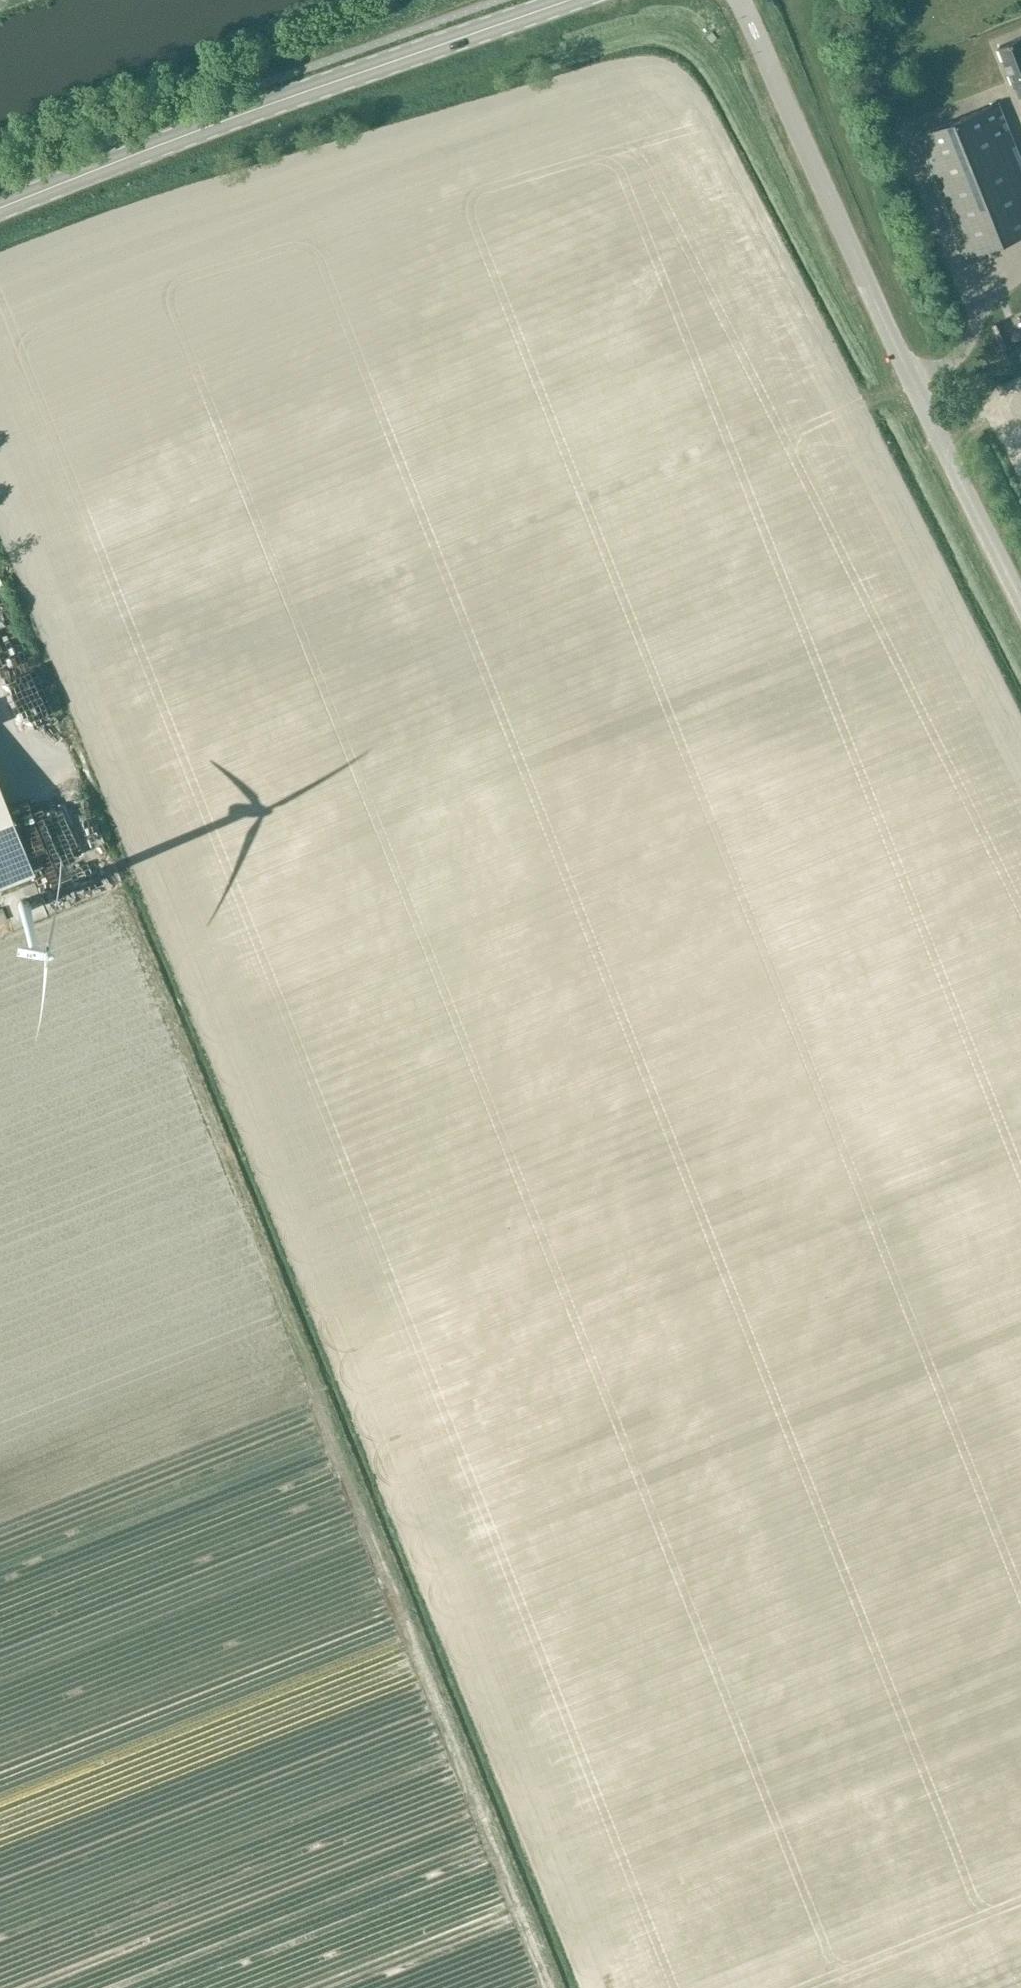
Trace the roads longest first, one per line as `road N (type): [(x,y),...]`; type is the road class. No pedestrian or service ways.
road 1 (unclassified): [(1020,610),(847,250),(743,0)]
road 2 (tertiary): [(559,0),(0,206)]

